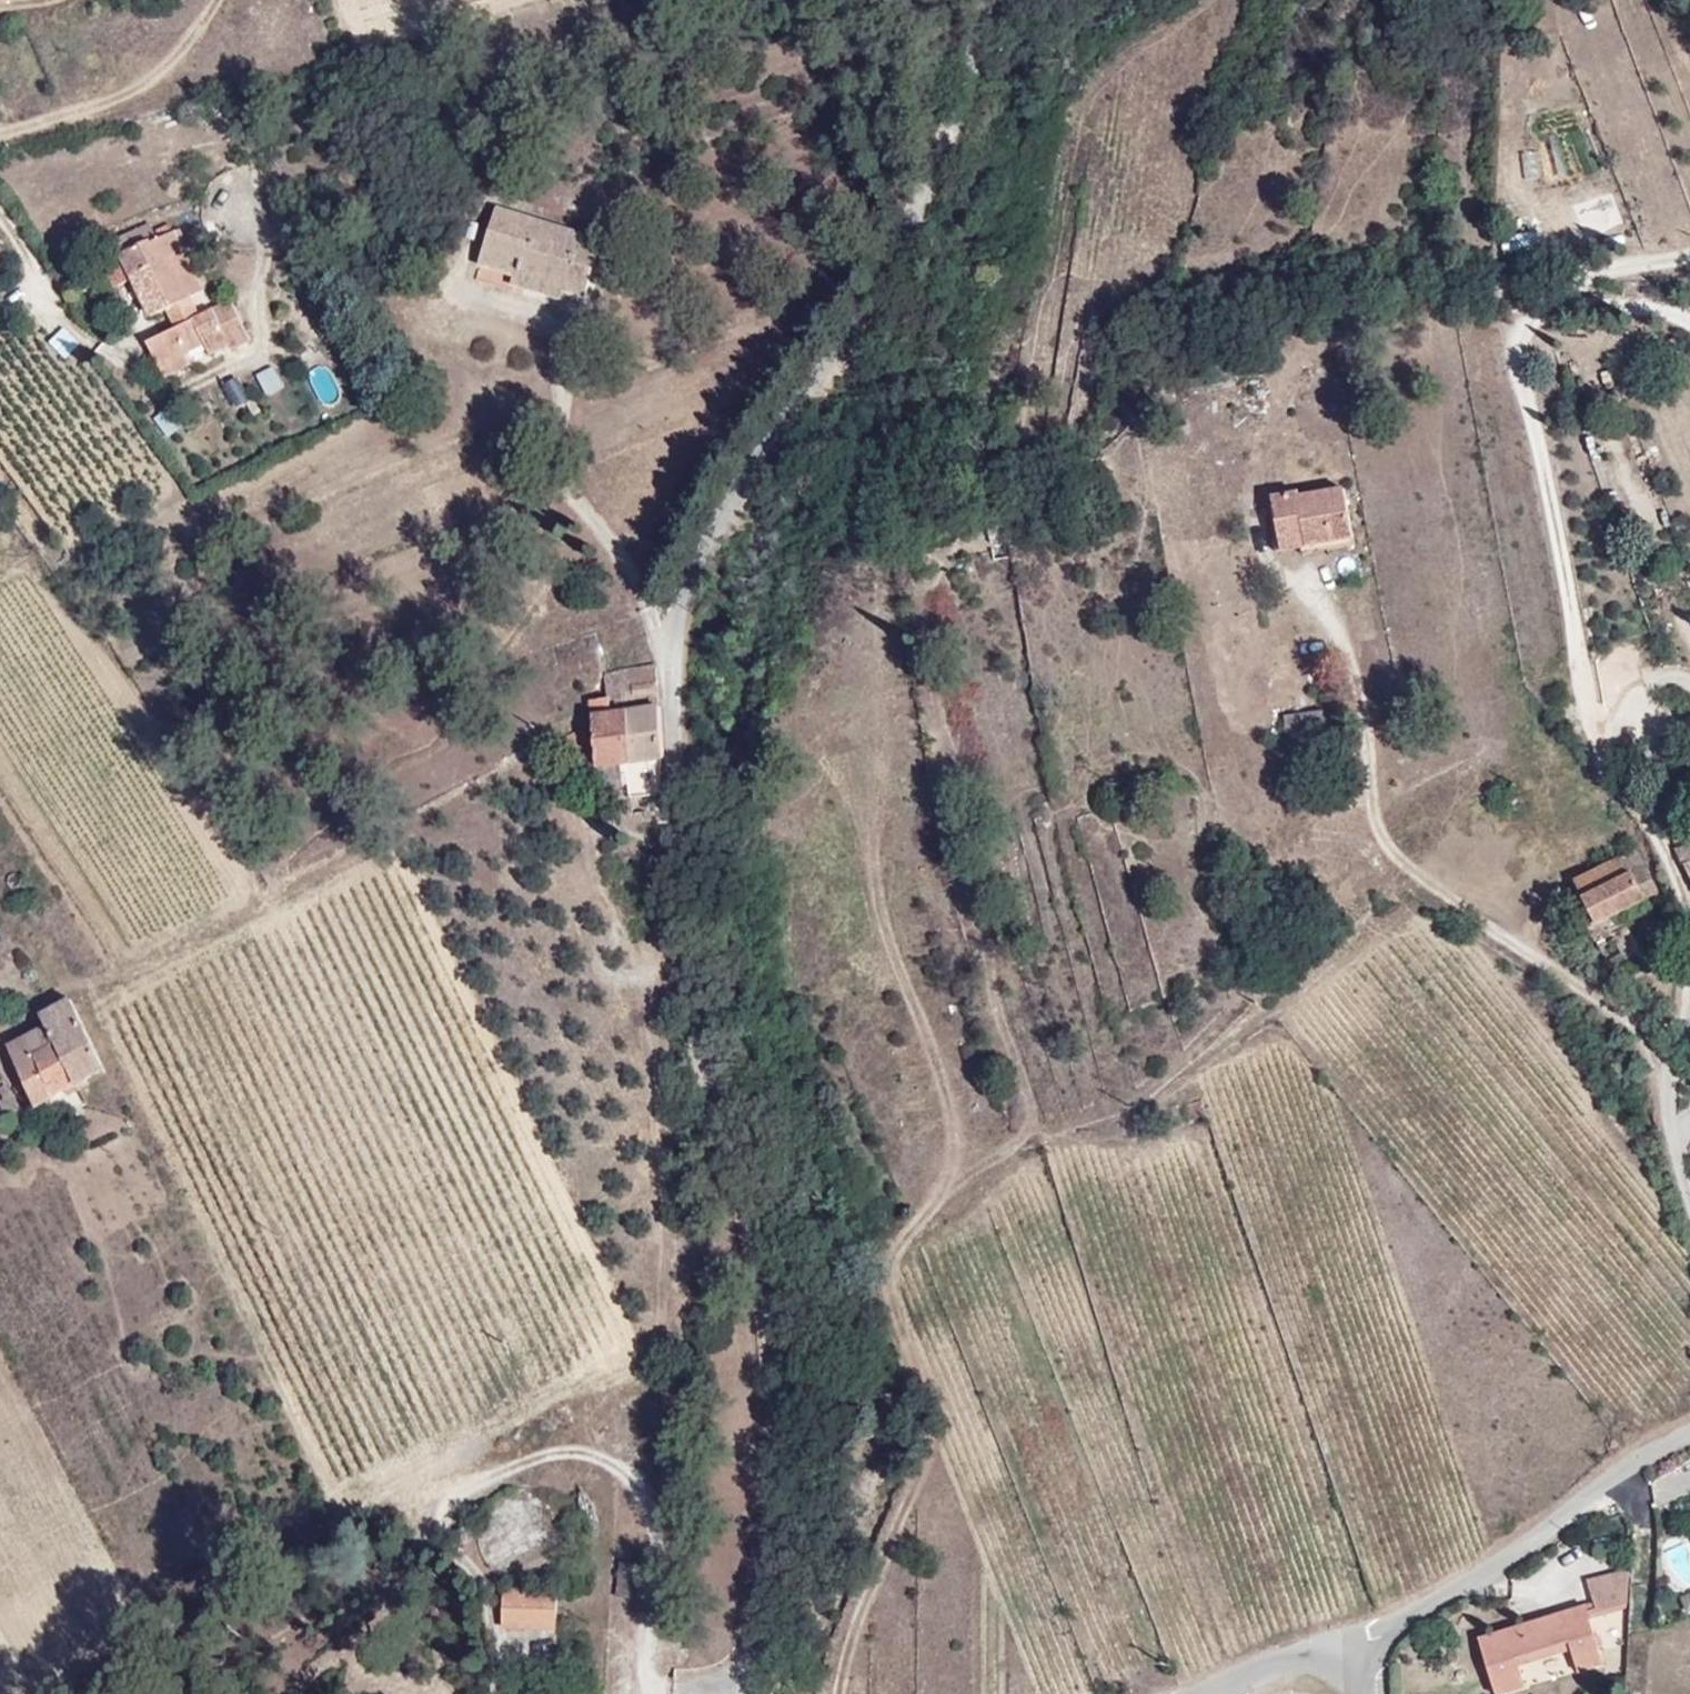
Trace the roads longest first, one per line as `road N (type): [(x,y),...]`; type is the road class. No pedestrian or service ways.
road 1 (residential): [(995,0),(977,67),(882,298),(759,455),(707,591),(670,634),(716,944),(709,1085),(806,1381),(790,1521),(754,1693)]
road 2 (residential): [(1368,1640),(1470,1583),(1630,1460),(1689,1432)]
road 3 (residential): [(1216,1693),(1273,1663),(1368,1640)]

